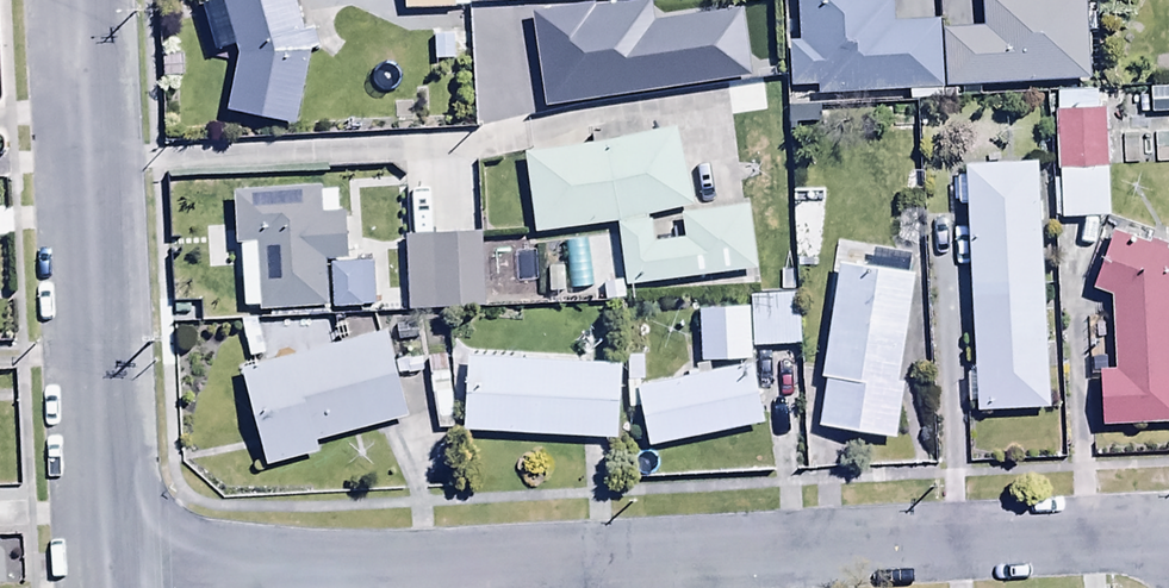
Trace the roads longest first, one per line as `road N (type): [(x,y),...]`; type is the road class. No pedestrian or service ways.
road 1 (residential): [(1168,545),(108,584)]
road 2 (tertiary): [(78,0),(108,584)]

